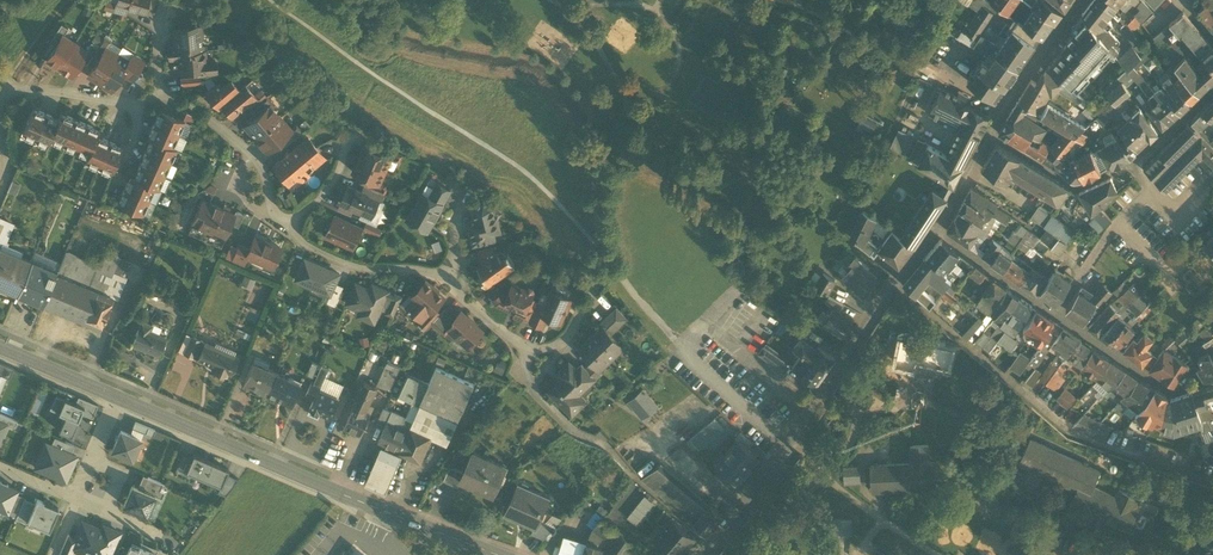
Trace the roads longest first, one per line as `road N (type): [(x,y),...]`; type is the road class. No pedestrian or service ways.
road 1 (tertiary): [(120,399),(500,554)]
road 2 (residential): [(940,229),(701,554)]
road 3 (residential): [(1212,380),(1175,392),(940,229)]
road 4 (residential): [(989,133),(1081,186),(1134,159),(1212,86)]
road 5 (residential): [(0,189),(0,118),(25,92),(141,106)]
road 6 (residential): [(153,89),(198,110),(248,160),(284,229)]
road 7 (residential): [(284,229),(323,254),(376,270),(449,278)]
road 8 (residential): [(533,357),(534,391),(567,428),(608,446),(638,481)]
road 9 (residential): [(1081,0),(989,133)]
road 10 (tertiary): [(0,346),(120,399)]

